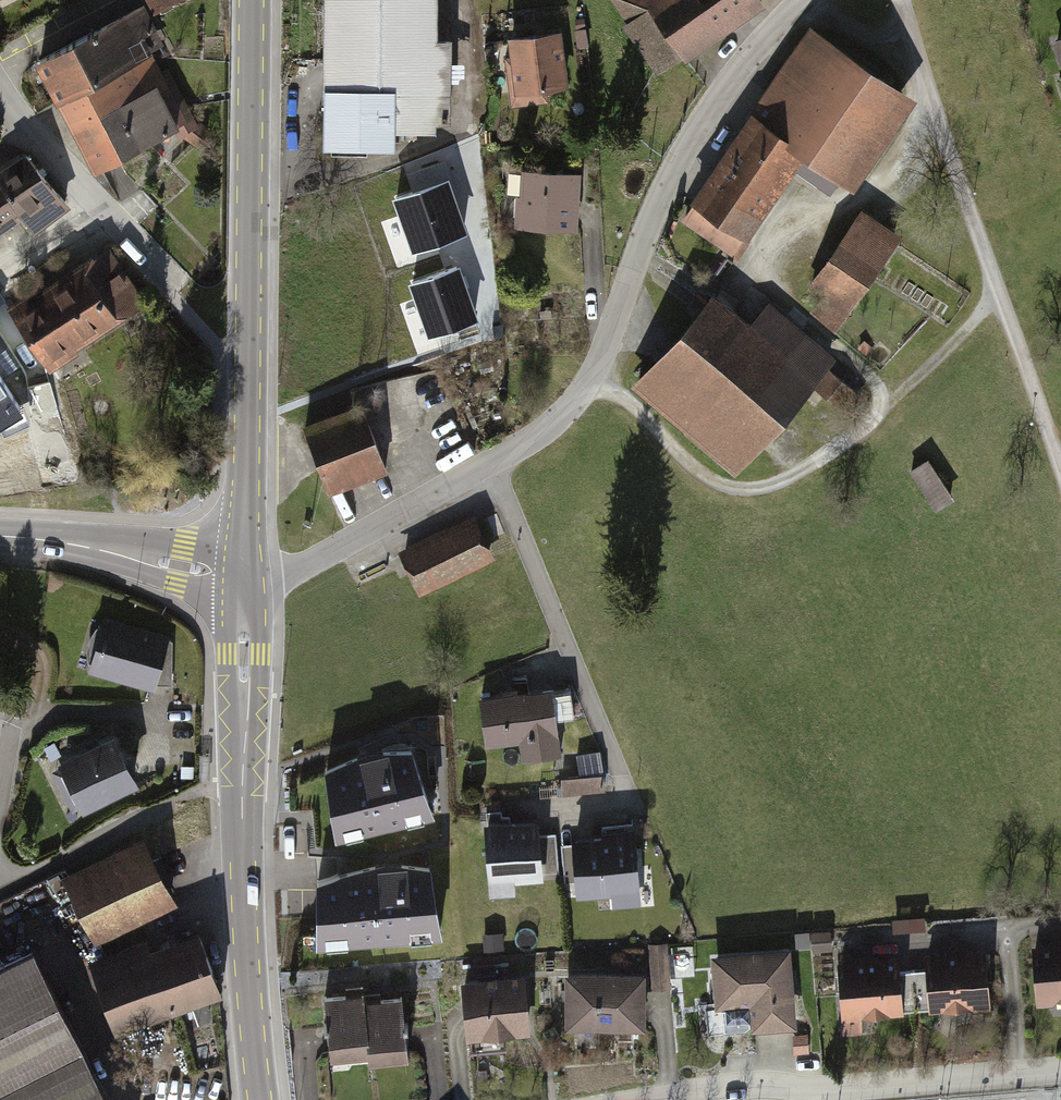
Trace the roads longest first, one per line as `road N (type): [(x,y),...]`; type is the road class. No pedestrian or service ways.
road 1 (residential): [(246,576),(277,576),(312,562),(539,435),(570,407),(602,356),(671,175),(765,38),(805,0)]
road 2 (secondary): [(246,576),(252,0)]
road 3 (secondary): [(261,1099),(243,854),(246,576)]
road 4 (residential): [(900,0),(1060,472)]
road 5 (residential): [(645,1099),(745,1084),(838,1089),(1060,1070)]
road 6 (secondary): [(246,576),(0,536)]
road 7 (residential): [(33,137),(170,286)]
road 8 (residential): [(0,883),(166,805)]

